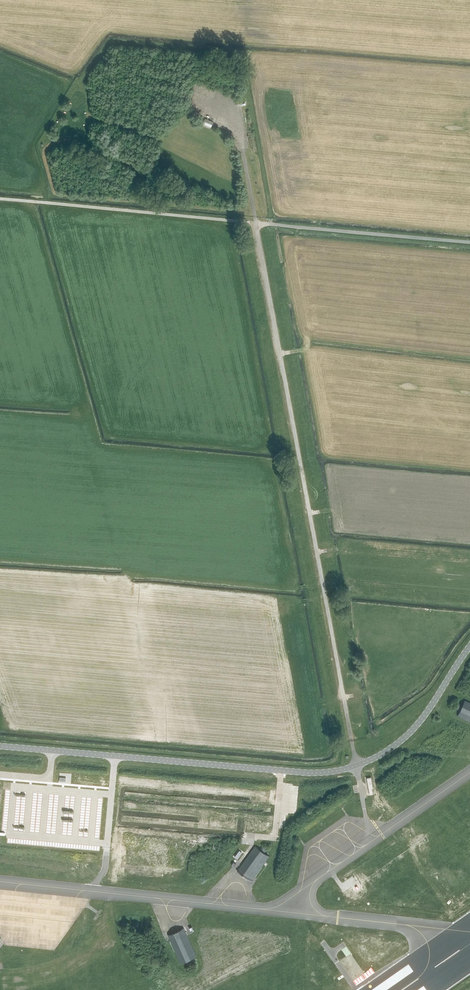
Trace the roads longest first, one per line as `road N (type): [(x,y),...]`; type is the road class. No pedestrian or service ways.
road 1 (unclassified): [(469,646),(409,733),(345,769),(305,773),(0,746)]
road 2 (track): [(350,732),(341,734),(334,761),(318,765),(0,738)]
road 3 (track): [(0,199),(256,223)]
road 4 (unclassified): [(469,242),(268,224)]

